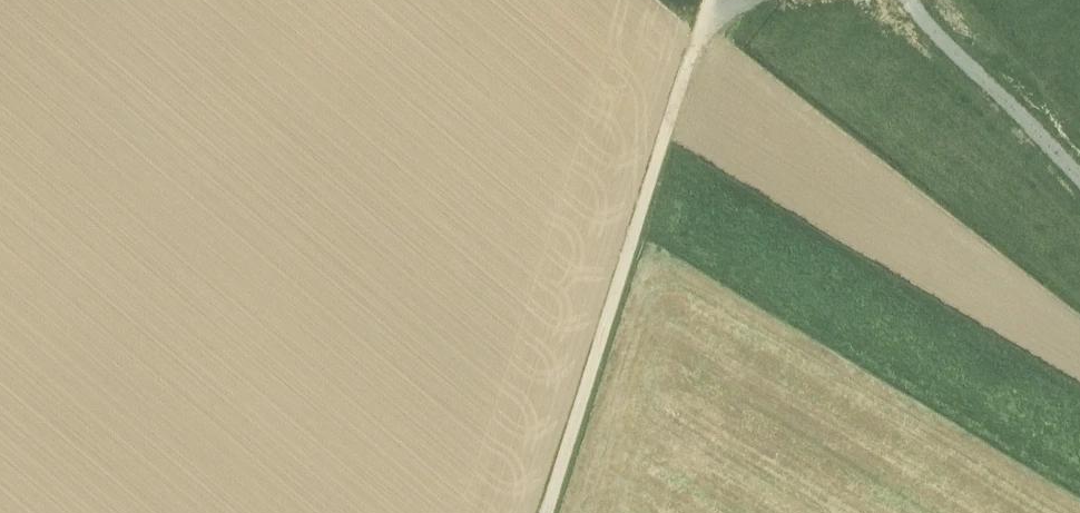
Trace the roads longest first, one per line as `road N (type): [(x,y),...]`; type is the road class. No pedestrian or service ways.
road 1 (track): [(705,0),(547,512)]

